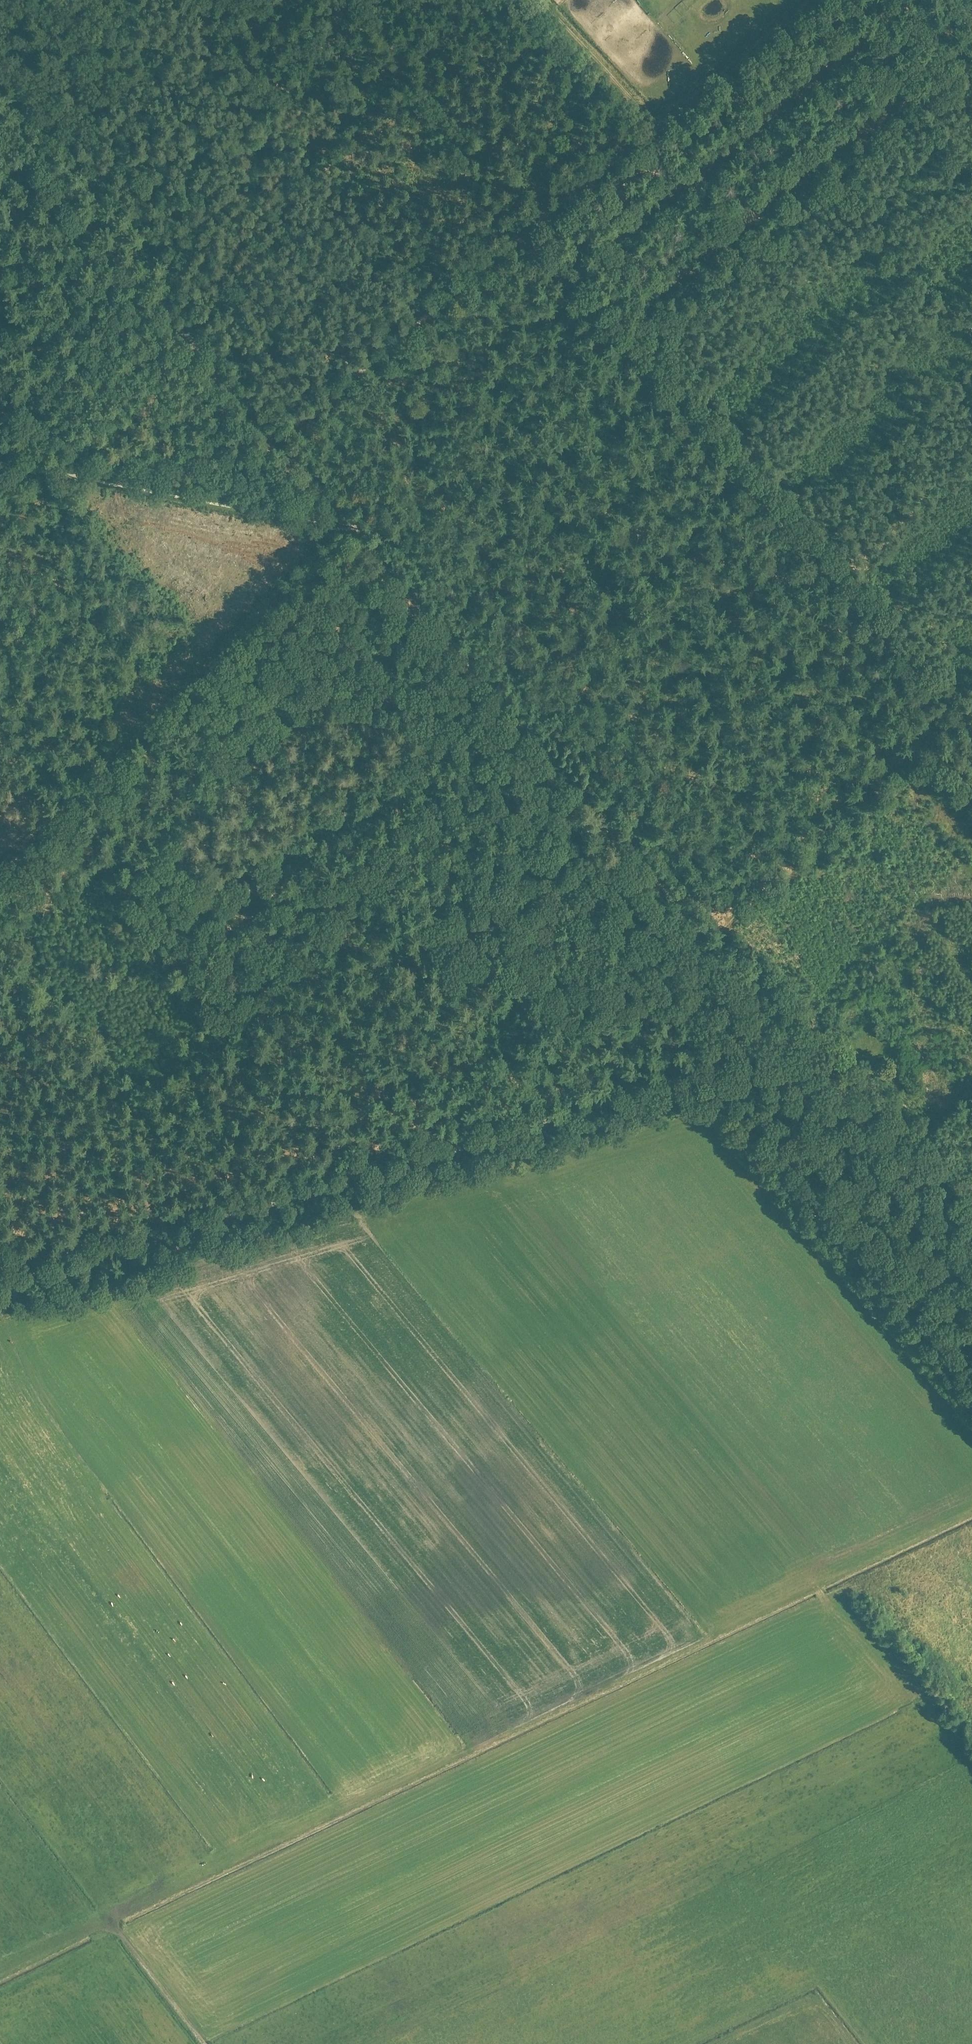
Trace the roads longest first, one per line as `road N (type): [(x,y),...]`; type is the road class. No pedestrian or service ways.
road 1 (track): [(799,1046),(32,1279),(0,1269)]
road 2 (track): [(0,121),(511,714)]
road 3 (track): [(276,443),(810,0)]
road 4 (track): [(971,466),(906,490),(812,490),(773,507),(765,499),(511,714)]
road 5 (track): [(352,528),(0,869)]
road 6 (track): [(629,358),(838,197),(841,176),(971,54)]
road 7 (track): [(511,714),(799,1046)]
road 8 (track): [(521,240),(765,499)]
road 9 (track): [(799,1046),(971,1244)]
road 10 (track): [(838,197),(971,336)]

